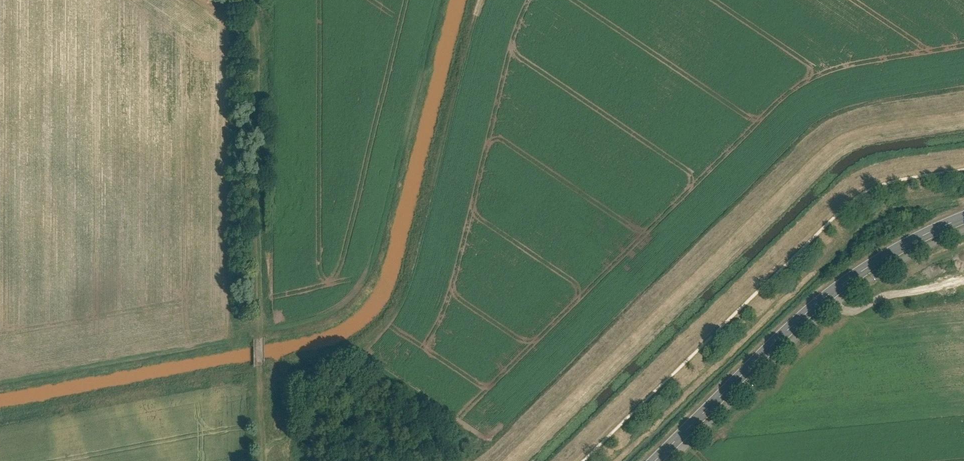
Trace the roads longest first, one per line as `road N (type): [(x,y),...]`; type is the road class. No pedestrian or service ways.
road 1 (track): [(235,0),(247,39),(261,460)]
road 2 (unclassified): [(659,460),(826,296),(898,247),(963,218)]

